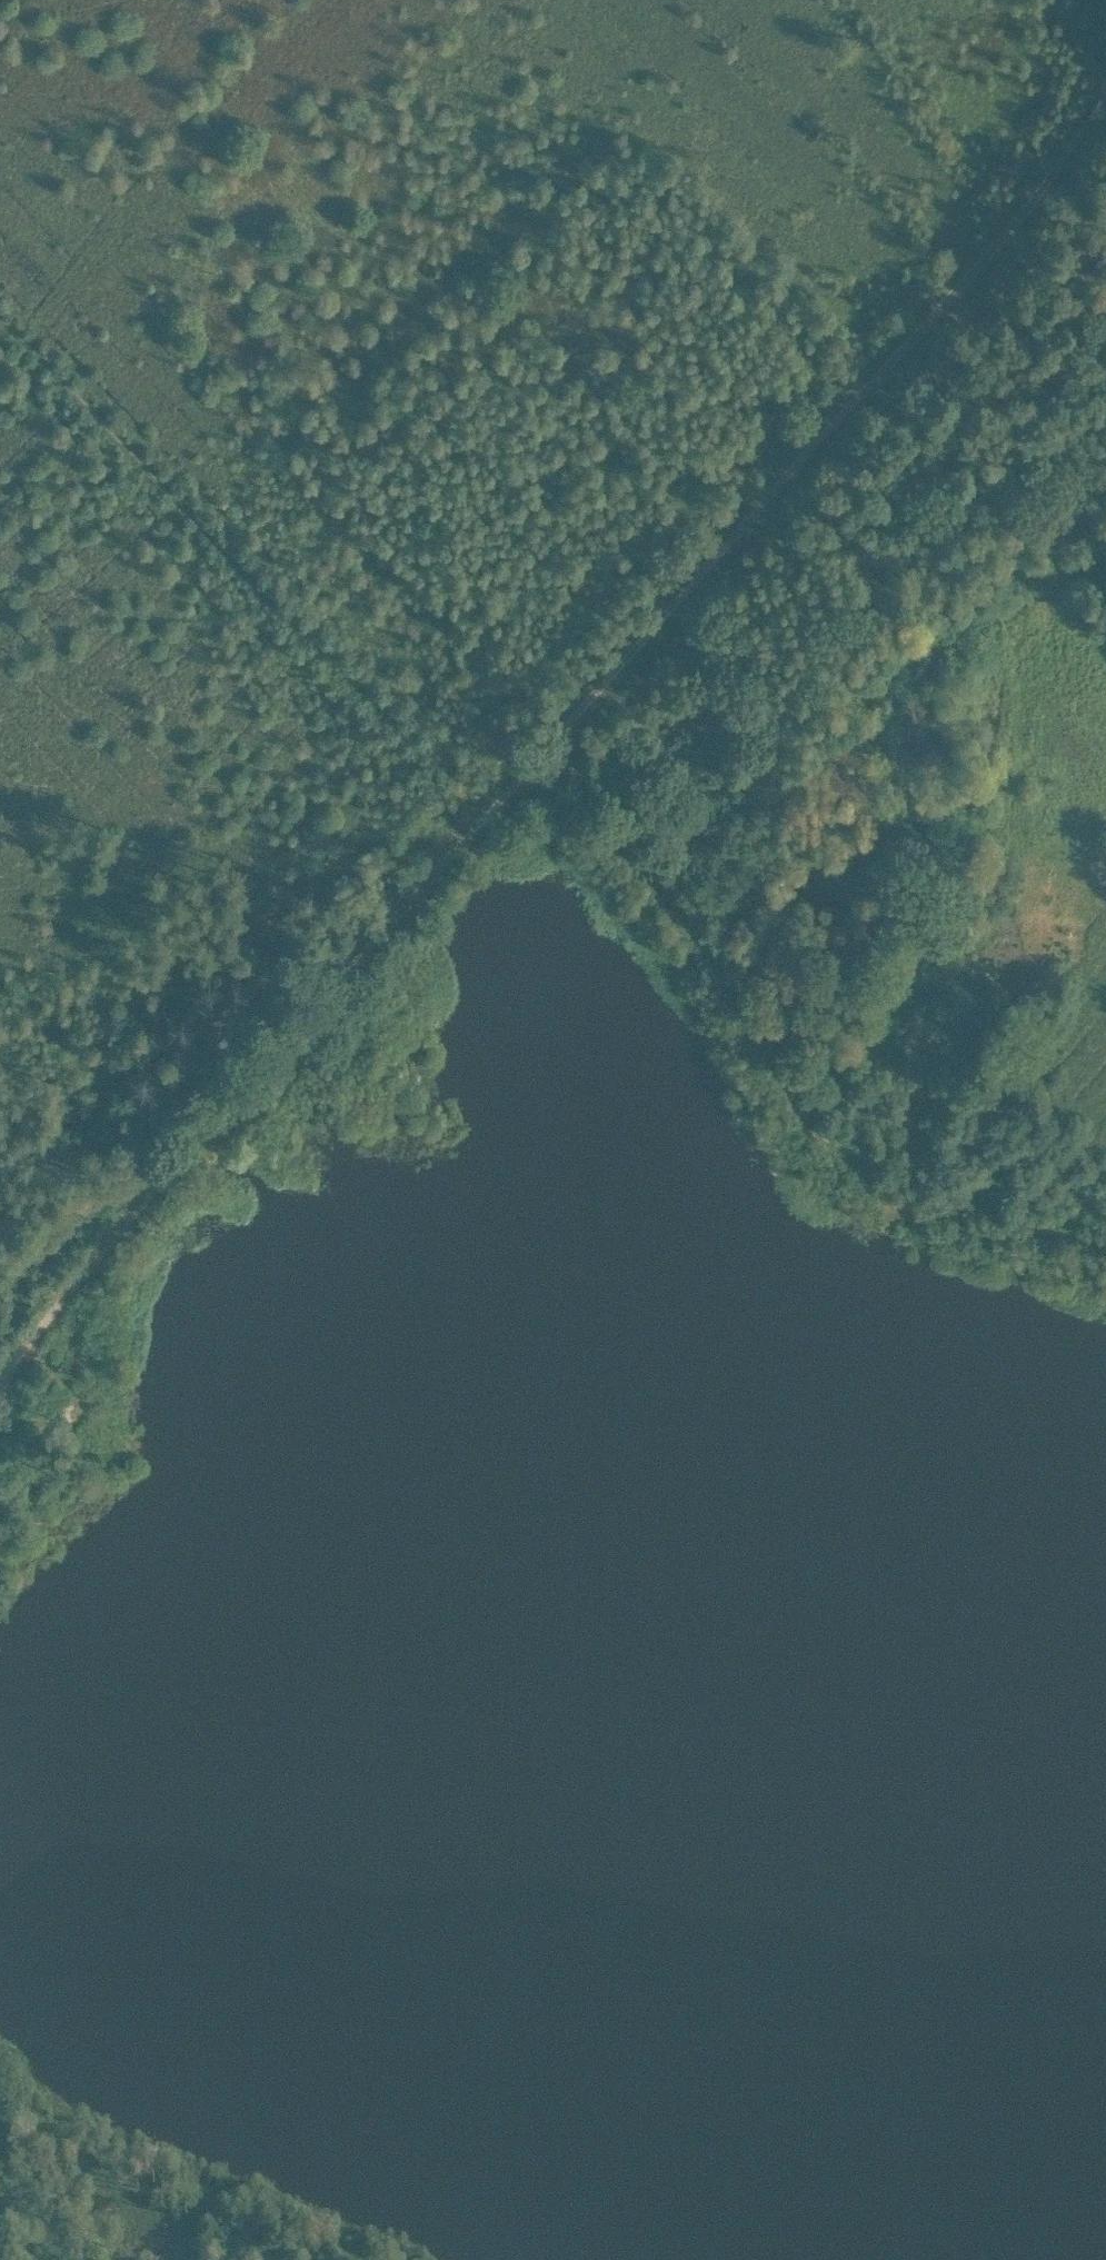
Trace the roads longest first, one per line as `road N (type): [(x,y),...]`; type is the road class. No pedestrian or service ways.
road 1 (track): [(1105,104),(975,271),(805,464),(500,789)]

